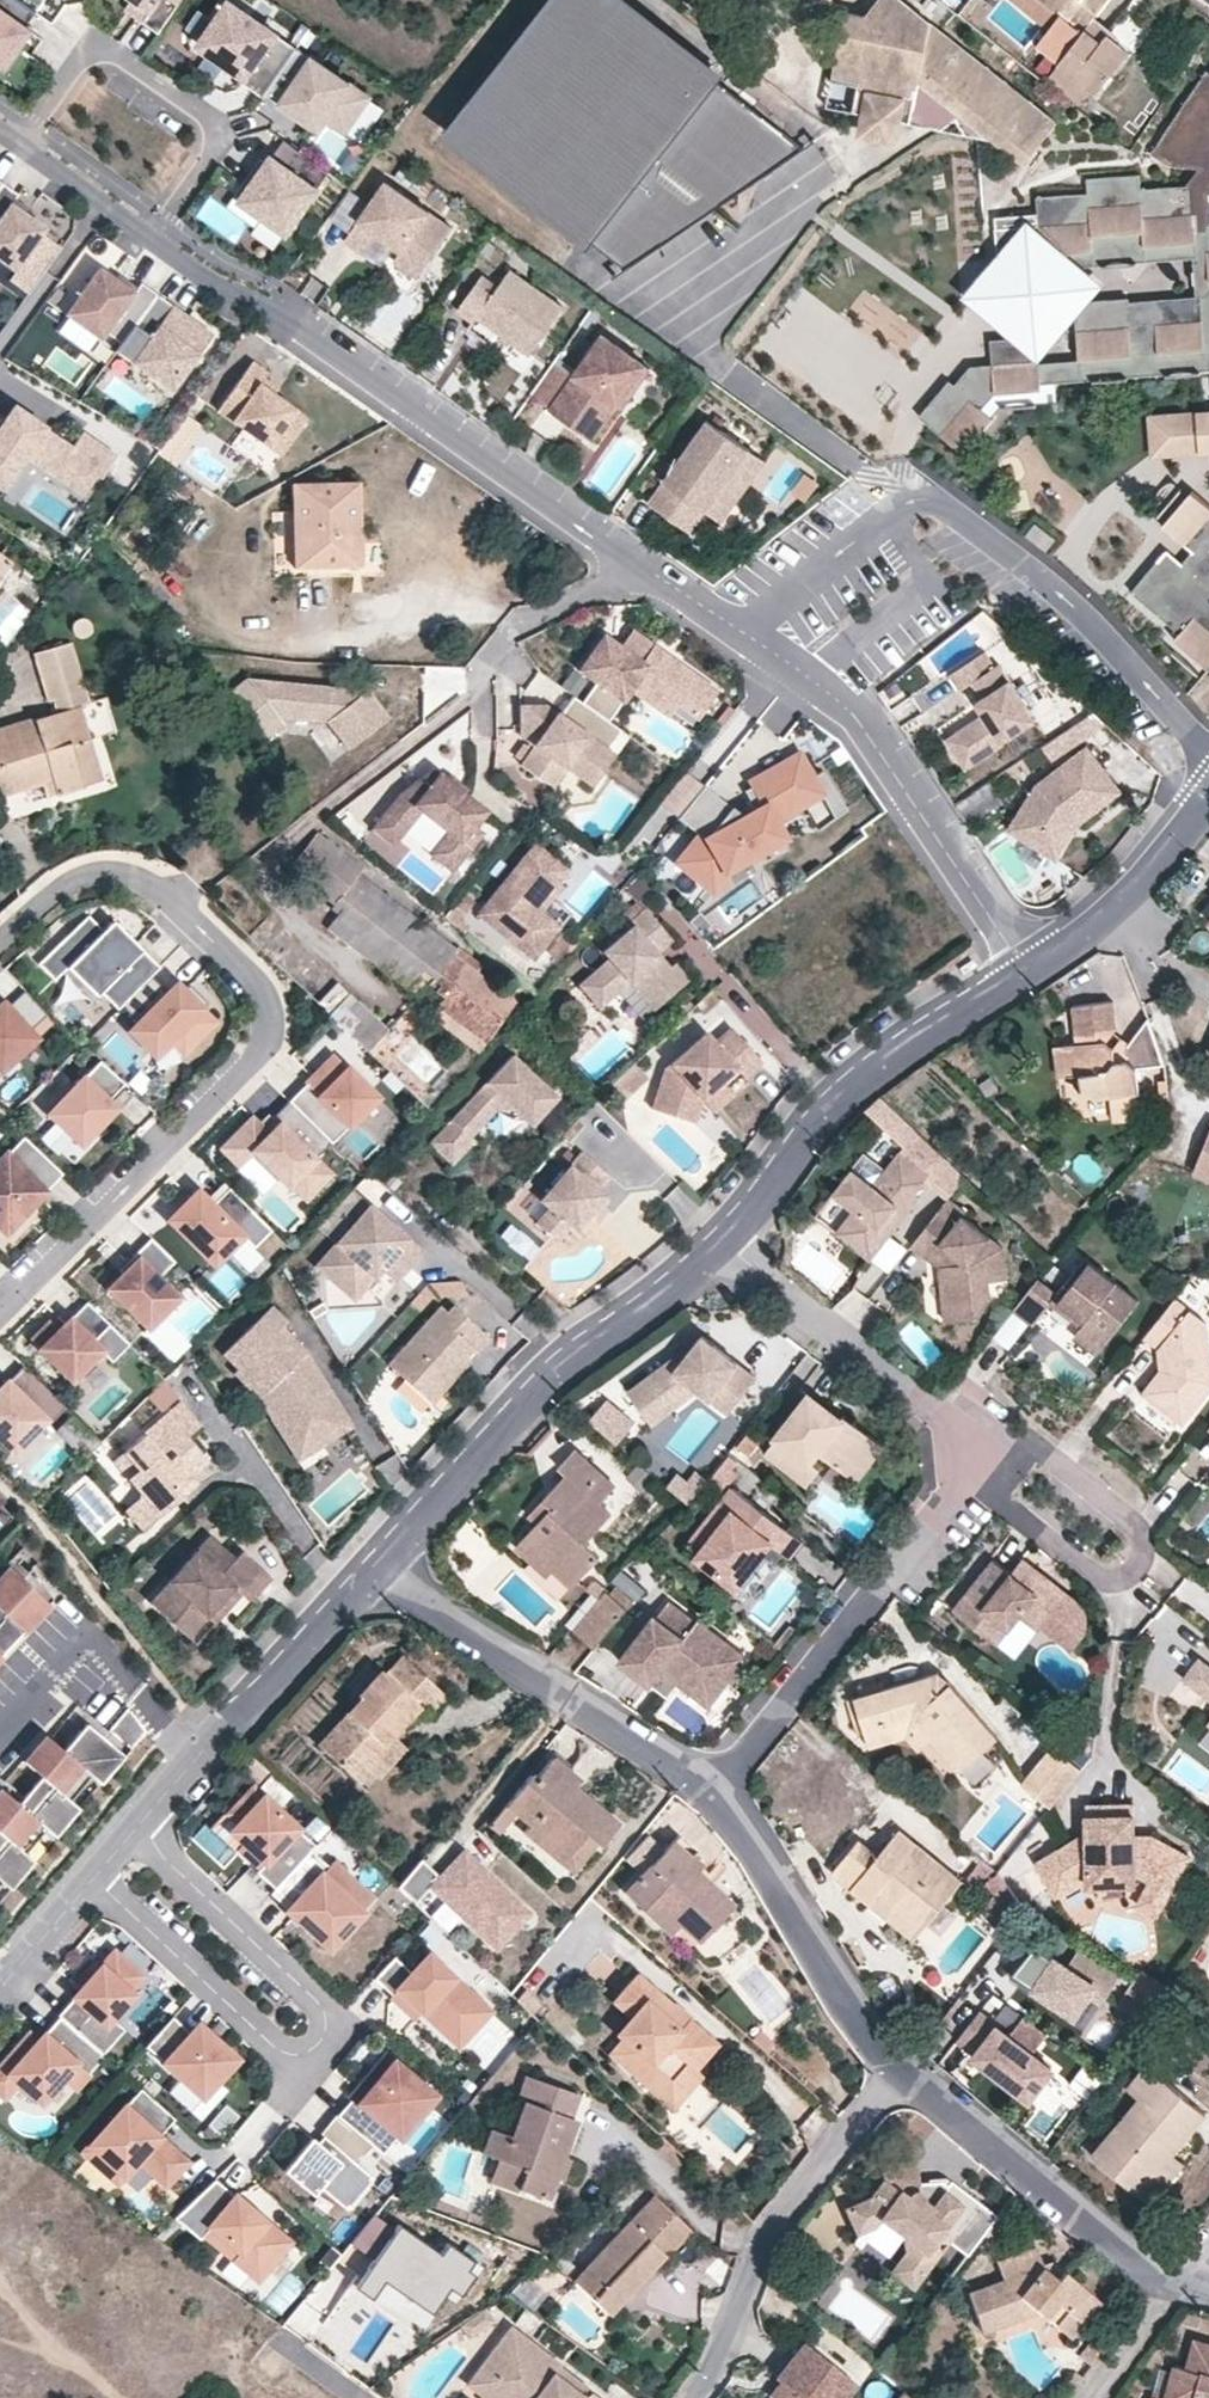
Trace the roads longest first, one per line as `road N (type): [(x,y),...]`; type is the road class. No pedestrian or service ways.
road 1 (residential): [(0,1317),(270,1041),(259,992),(200,929),(130,874),(77,878),(0,940)]
road 2 (residential): [(758,637),(155,242)]
road 3 (residential): [(135,1828),(323,2009),(333,2039),(314,2060),(291,2060),(93,1879)]
road 4 (residential): [(1208,757),(1080,616),(936,499),(887,524),(758,637)]
road 5 (residential): [(375,1563),(559,1363),(675,1281),(718,1240)]
road 6 (residential): [(985,1446),(1035,1448),(1145,1529),(1142,1576),(1127,1586),(1103,1581),(970,1479)]
road 7 (residential): [(758,637),(821,674),(855,709),(1018,964)]
road 8 (residential): [(718,1240),(840,1094),(1018,964)]
road 9 (residential): [(713,1786),(375,1563)]
road 10 (residential): [(155,242),(215,152),(212,120),(119,55),(96,49),(79,57),(17,142)]
road 11 (residential): [(970,1479),(713,1786)]
road 12 (residential): [(696,2397),(717,2372),(769,2236),(903,2068)]
road 13 (residential): [(135,1828),(375,1563)]
road 14 (residential): [(903,2068),(865,2027),(746,1817),(713,1786)]
road 15 (residential): [(1170,2281),(903,2068)]
road 16 (residential): [(718,1240),(985,1446)]
road 17 (residential): [(1018,964),(1078,928),(1125,885),(1208,788)]
road 18 (residential): [(155,242),(17,142)]
road 19 (residential): [(1170,2281),(1082,2397)]
road 20 (residential): [(0,1988),(93,1879)]

